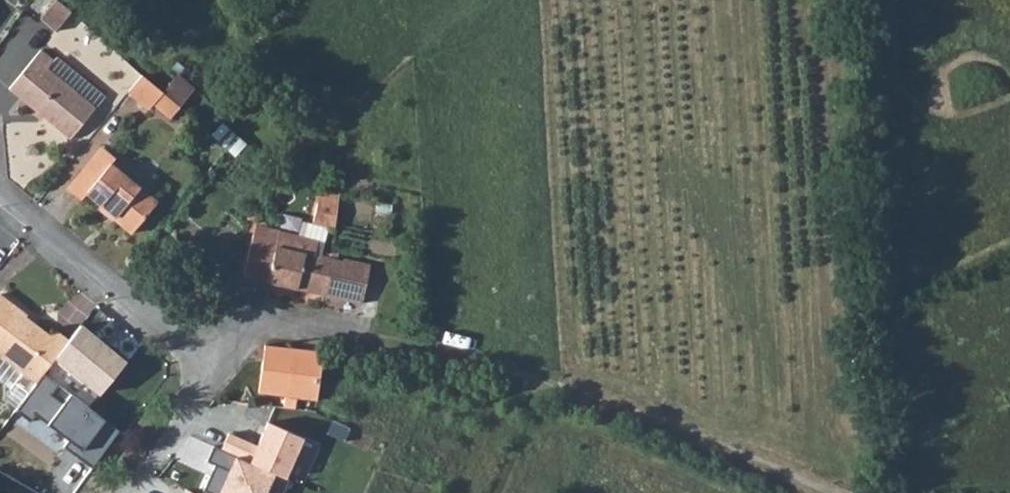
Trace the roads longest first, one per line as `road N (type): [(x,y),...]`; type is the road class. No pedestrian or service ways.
road 1 (unclassified): [(200,360),(237,334),(282,323),(365,336),(633,411)]
road 2 (unclassified): [(200,360),(0,192)]
road 3 (track): [(633,411),(820,492)]
road 4 (unclassified): [(115,492),(180,417),(200,360)]

